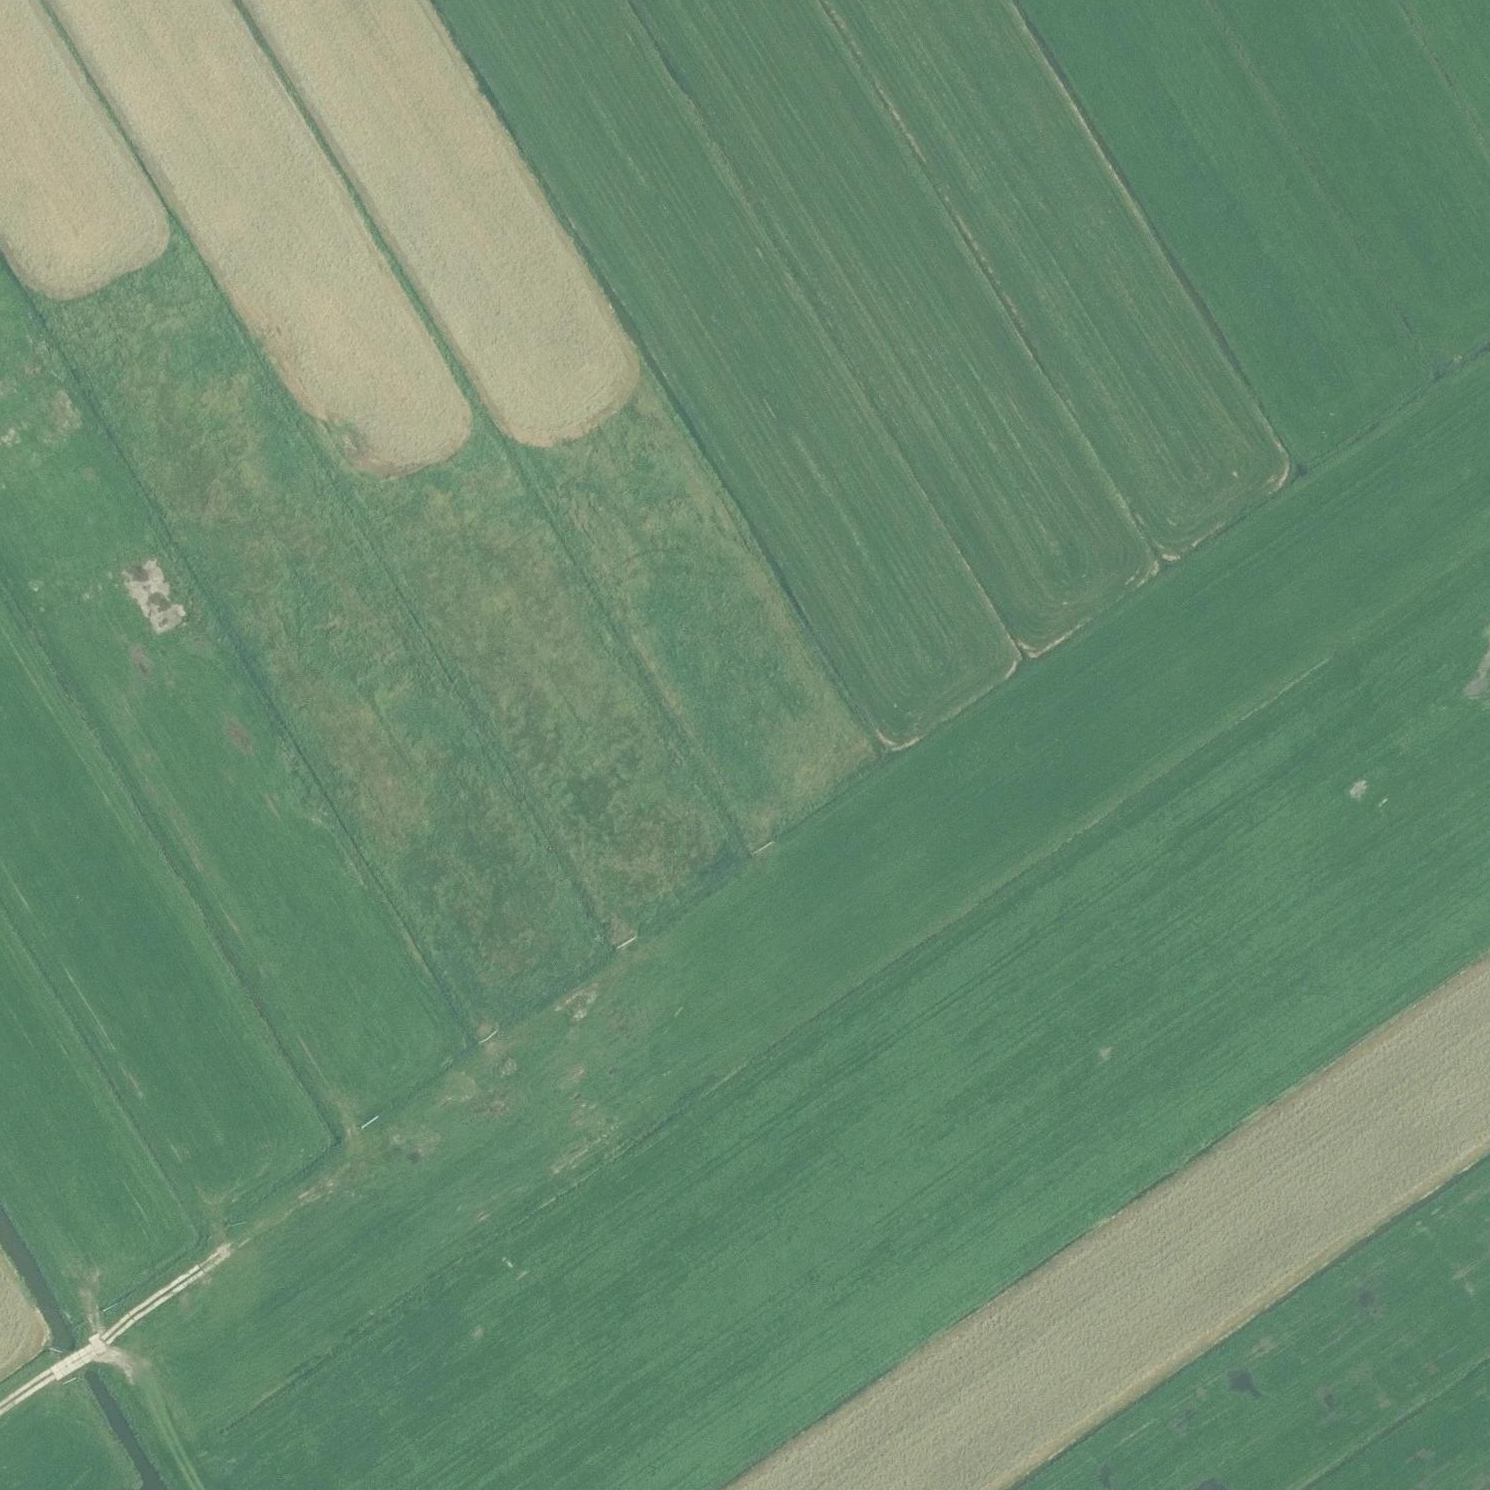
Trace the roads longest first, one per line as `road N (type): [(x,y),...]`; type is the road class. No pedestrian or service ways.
road 1 (track): [(195,1489),(0,1156)]
road 2 (track): [(0,1410),(250,1235)]

